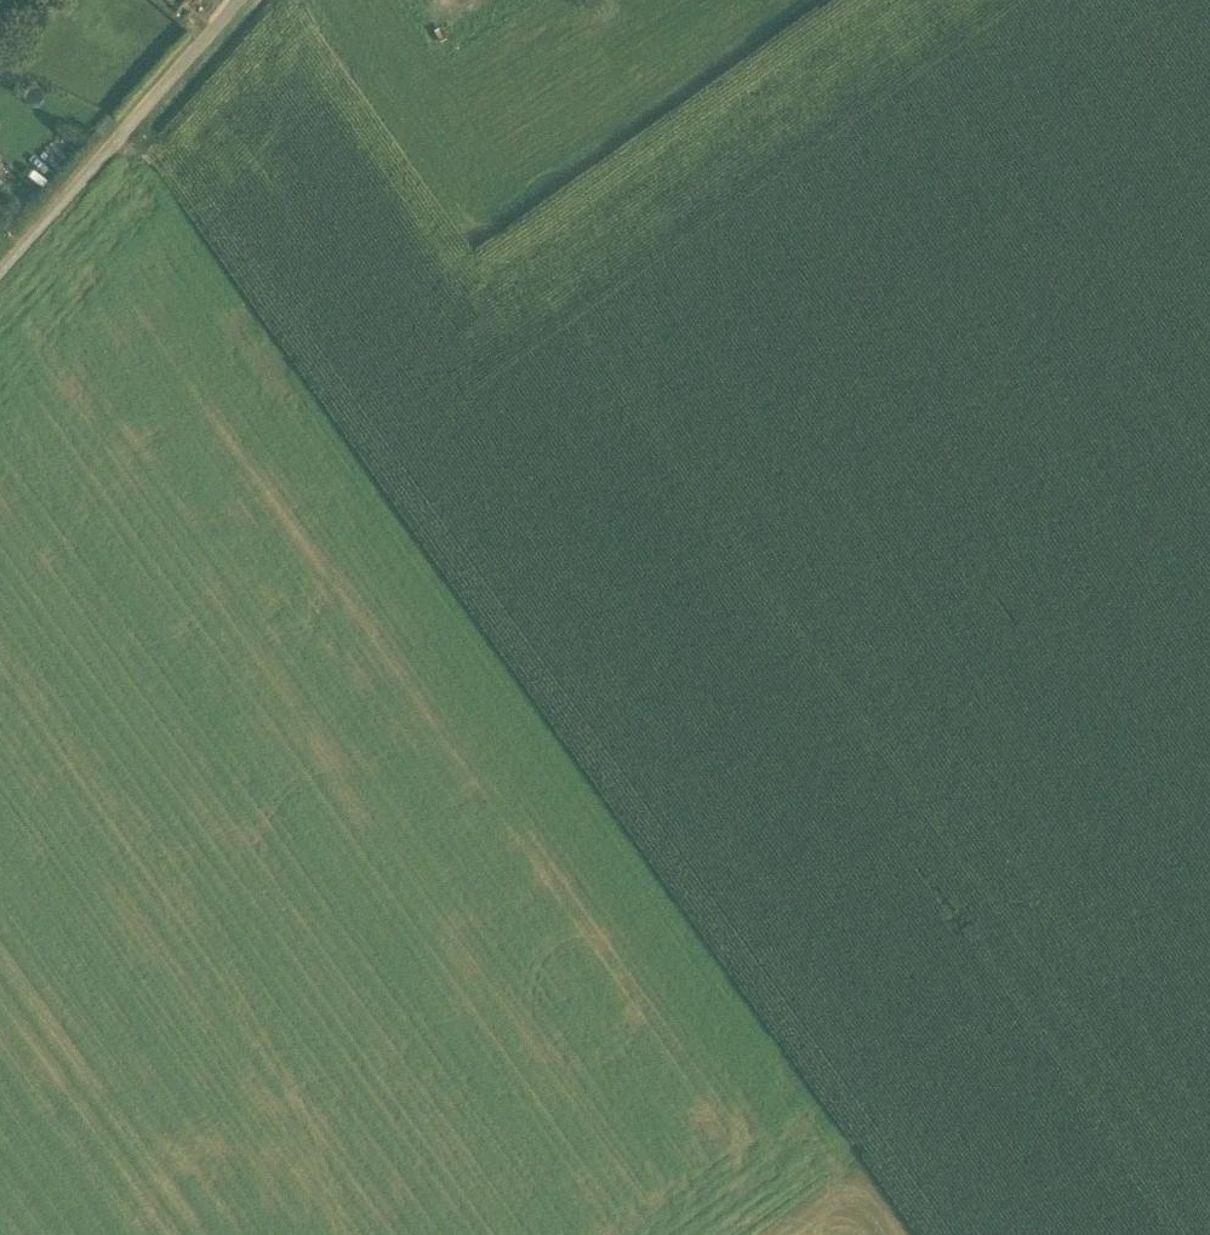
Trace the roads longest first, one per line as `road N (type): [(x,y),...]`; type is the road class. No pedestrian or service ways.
road 1 (track): [(134,122),(0,273)]
road 2 (residential): [(237,0),(134,122)]

